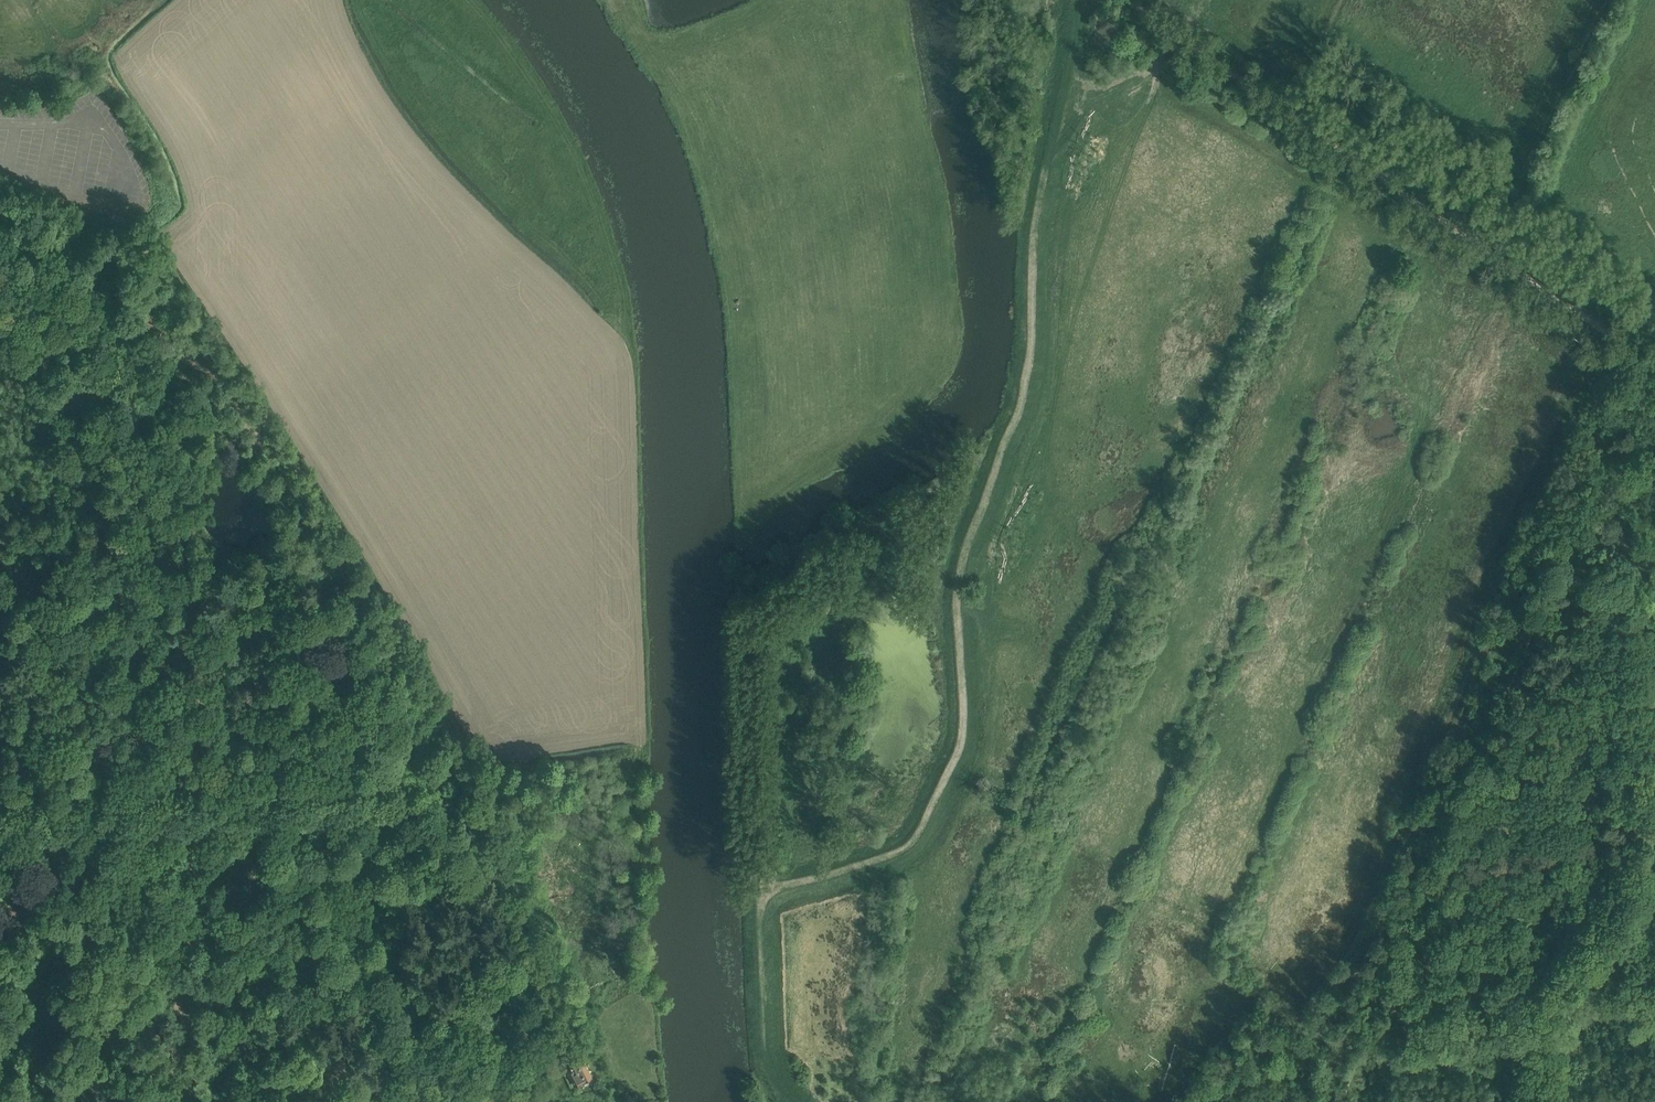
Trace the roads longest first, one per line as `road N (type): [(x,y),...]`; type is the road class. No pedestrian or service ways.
road 1 (track): [(799,1101),(779,1056),(770,888),(821,885),(878,858),(913,821),(967,725),(963,528),(979,471),(1009,412),(1076,0)]
road 2 (track): [(1654,364),(1125,0)]

